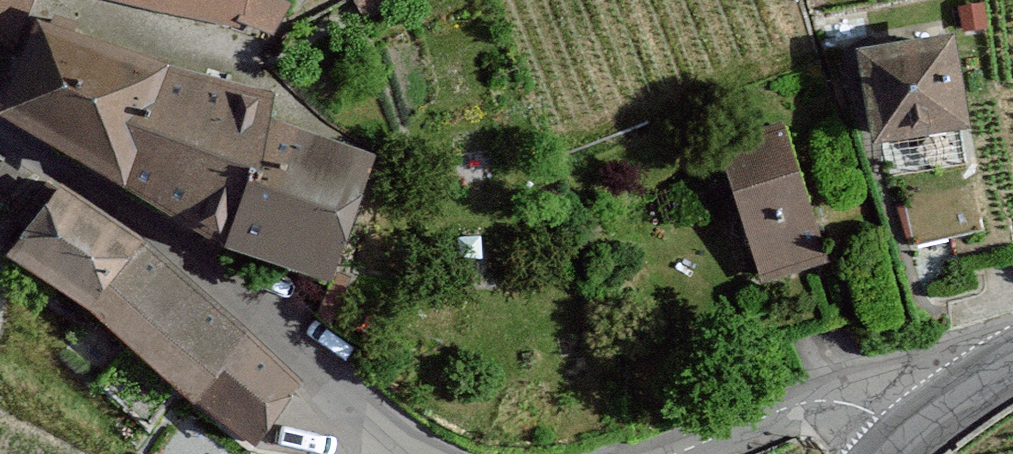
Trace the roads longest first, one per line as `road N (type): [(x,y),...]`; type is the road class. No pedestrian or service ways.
road 1 (track): [(0,128),(164,238),(424,453)]
road 2 (track): [(667,453),(786,411),(856,400),(931,412)]
road 3 (tertiary): [(1012,361),(931,412),(889,453)]

